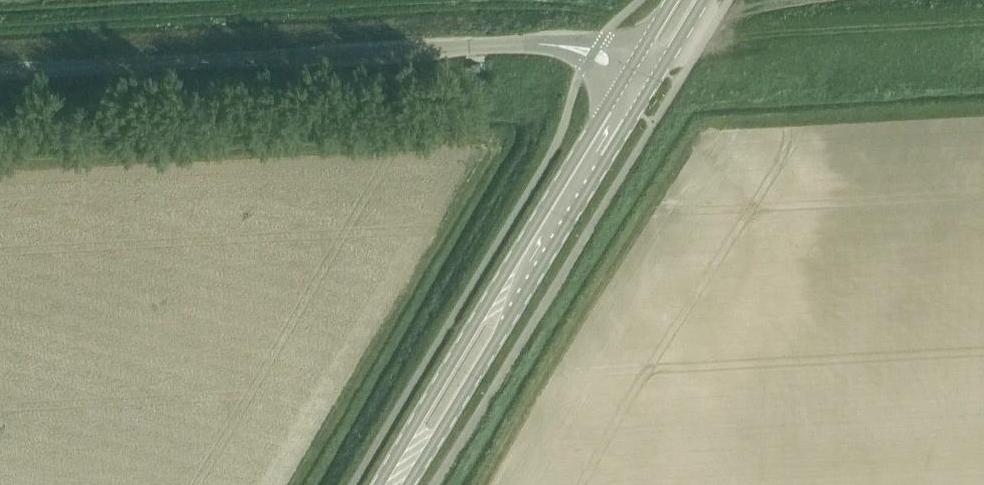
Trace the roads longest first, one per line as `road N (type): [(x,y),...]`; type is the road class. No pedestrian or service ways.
road 1 (unclassified): [(0,72),(533,44),(585,53),(638,82)]
road 2 (track): [(983,64),(680,82)]
road 3 (secondary): [(511,293),(638,82)]
road 4 (secondary): [(511,293),(475,322),(418,418),(408,465)]
road 5 (secondary): [(408,465),(443,428),(501,331),(511,293)]

